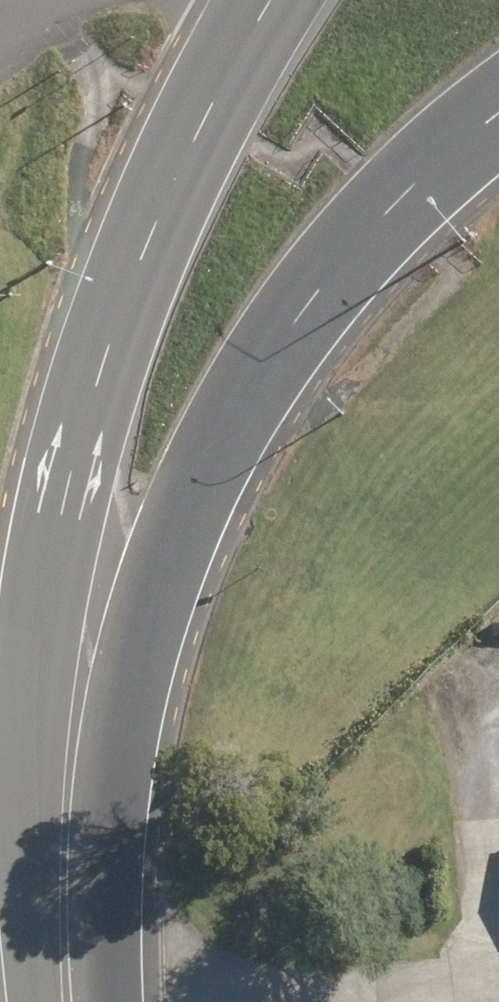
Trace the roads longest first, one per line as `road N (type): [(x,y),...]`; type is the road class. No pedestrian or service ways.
road 1 (secondary): [(63,911),(38,683),(50,448),(198,114),(269,0)]
road 2 (secondary): [(498,113),(327,273),(193,499),(63,911)]
road 3 (track): [(200,1001),(498,975)]
road 4 (track): [(495,975),(483,786),(498,757)]

